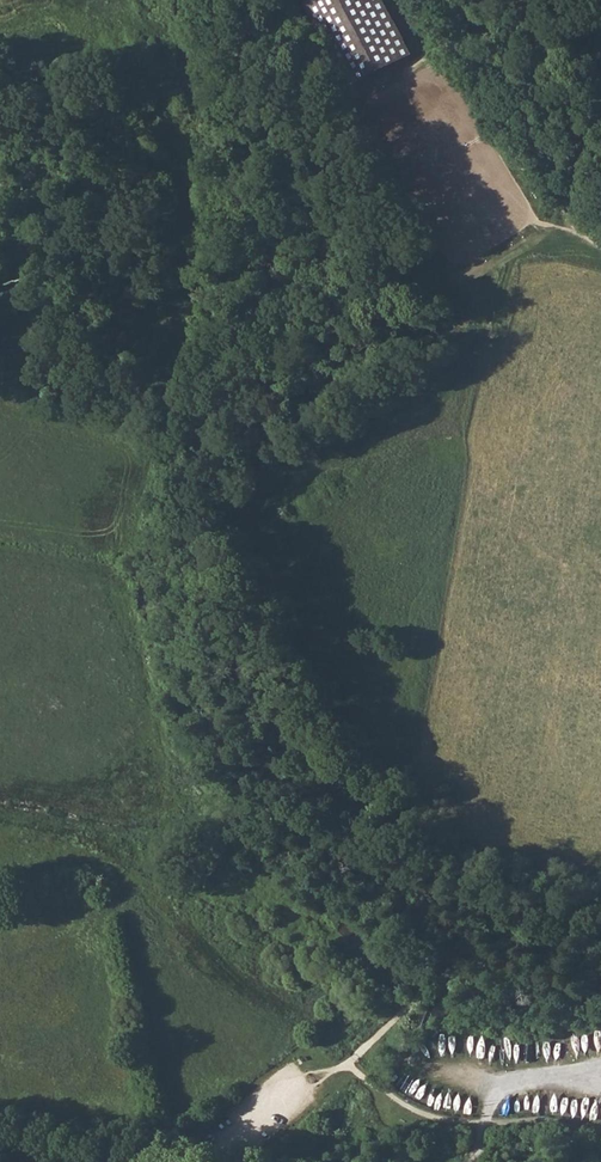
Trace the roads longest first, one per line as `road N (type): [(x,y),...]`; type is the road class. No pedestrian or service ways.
road 1 (track): [(444,1073),(494,1084),(600,1069)]

